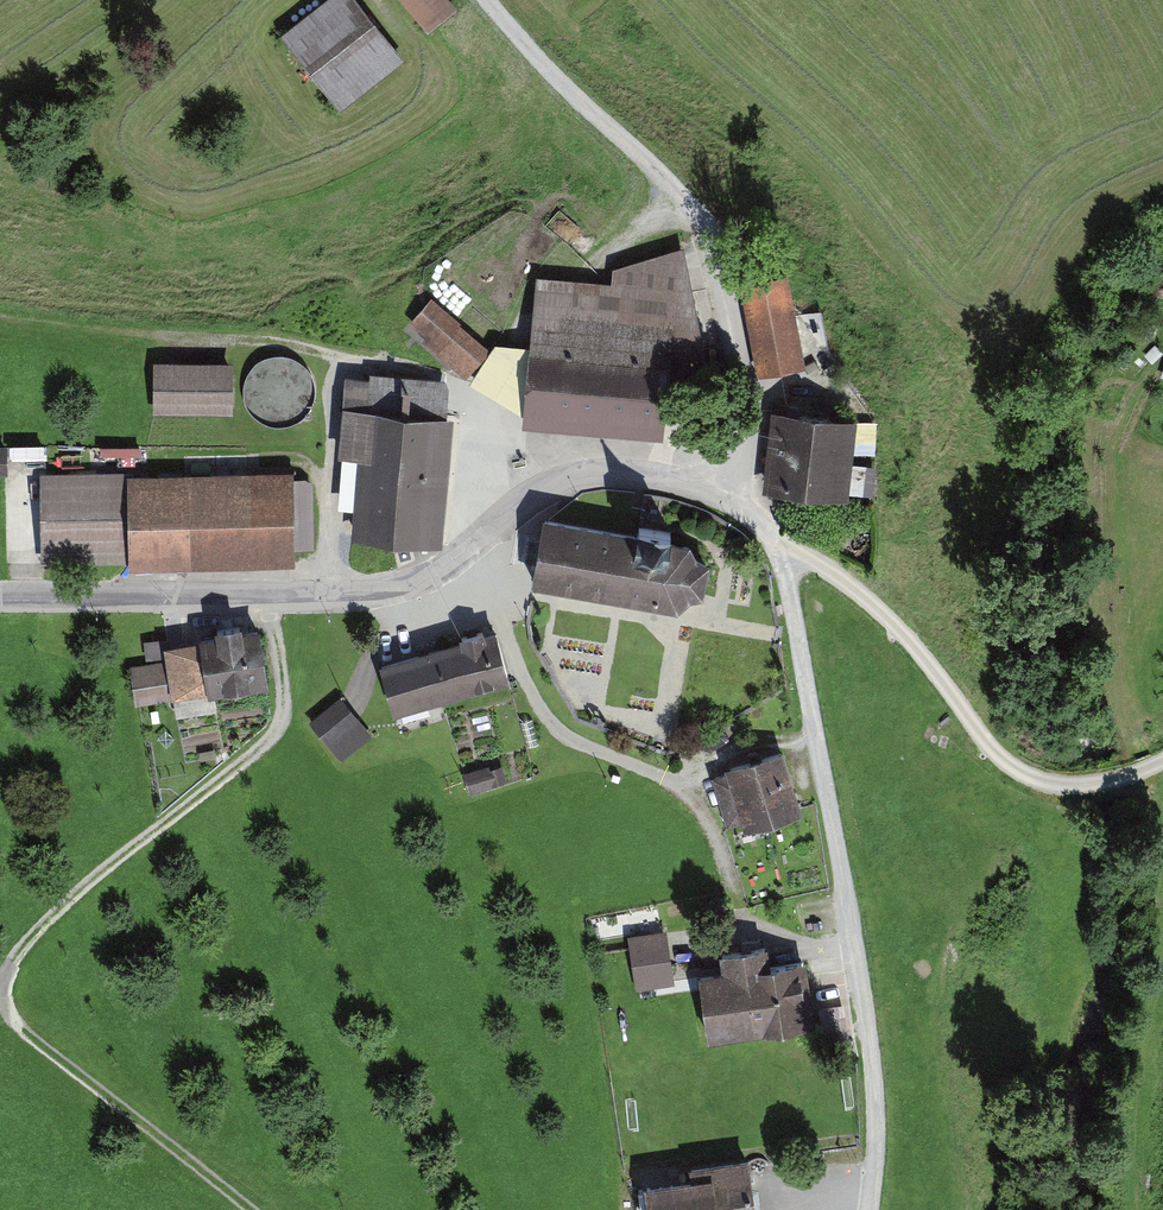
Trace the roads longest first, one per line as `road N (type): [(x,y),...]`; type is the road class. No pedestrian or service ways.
road 1 (residential): [(0,598),(357,592),(431,576),(531,506),(572,484),(608,478),(716,502),(761,528),(787,558)]
road 2 (track): [(0,303),(200,343),(433,374),(463,392),(489,472),(488,540)]
road 3 (track): [(716,502),(734,468),(736,388),(709,242),(492,0)]
road 4 (track): [(799,638),(856,929),(879,1141),(870,1209)]
road 5 (track): [(4,999),(73,902),(278,730),(286,694),(266,596)]
road 6 (residential): [(1162,760),(1064,785),(1001,761),(912,641),(815,563),(787,558)]
road 7 (track): [(241,1209),(4,999)]

